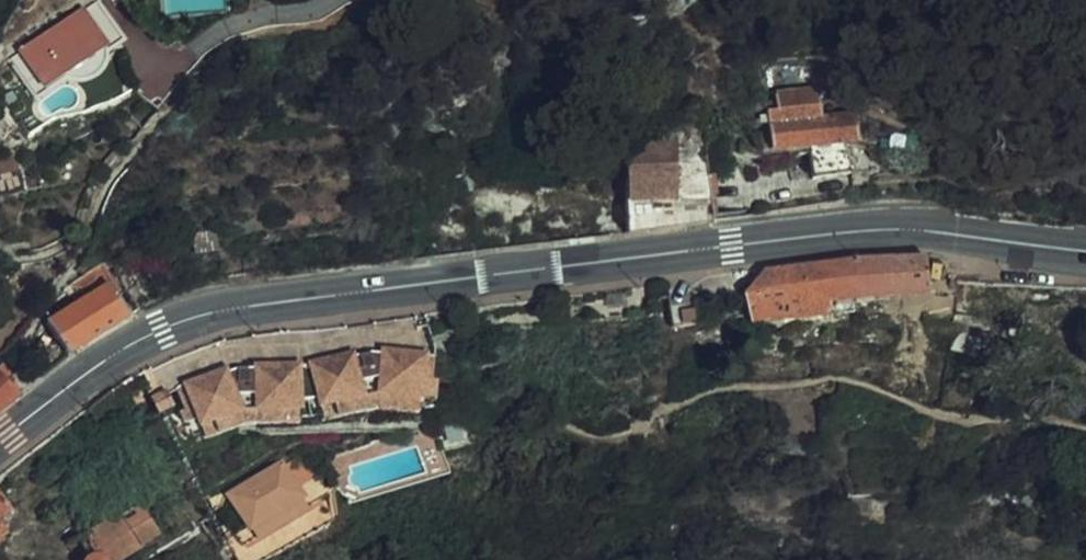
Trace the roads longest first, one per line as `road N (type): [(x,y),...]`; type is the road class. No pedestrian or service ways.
road 1 (secondary): [(0,441),(93,368),(161,328),(212,311),(865,229),(924,227),(1085,248)]

